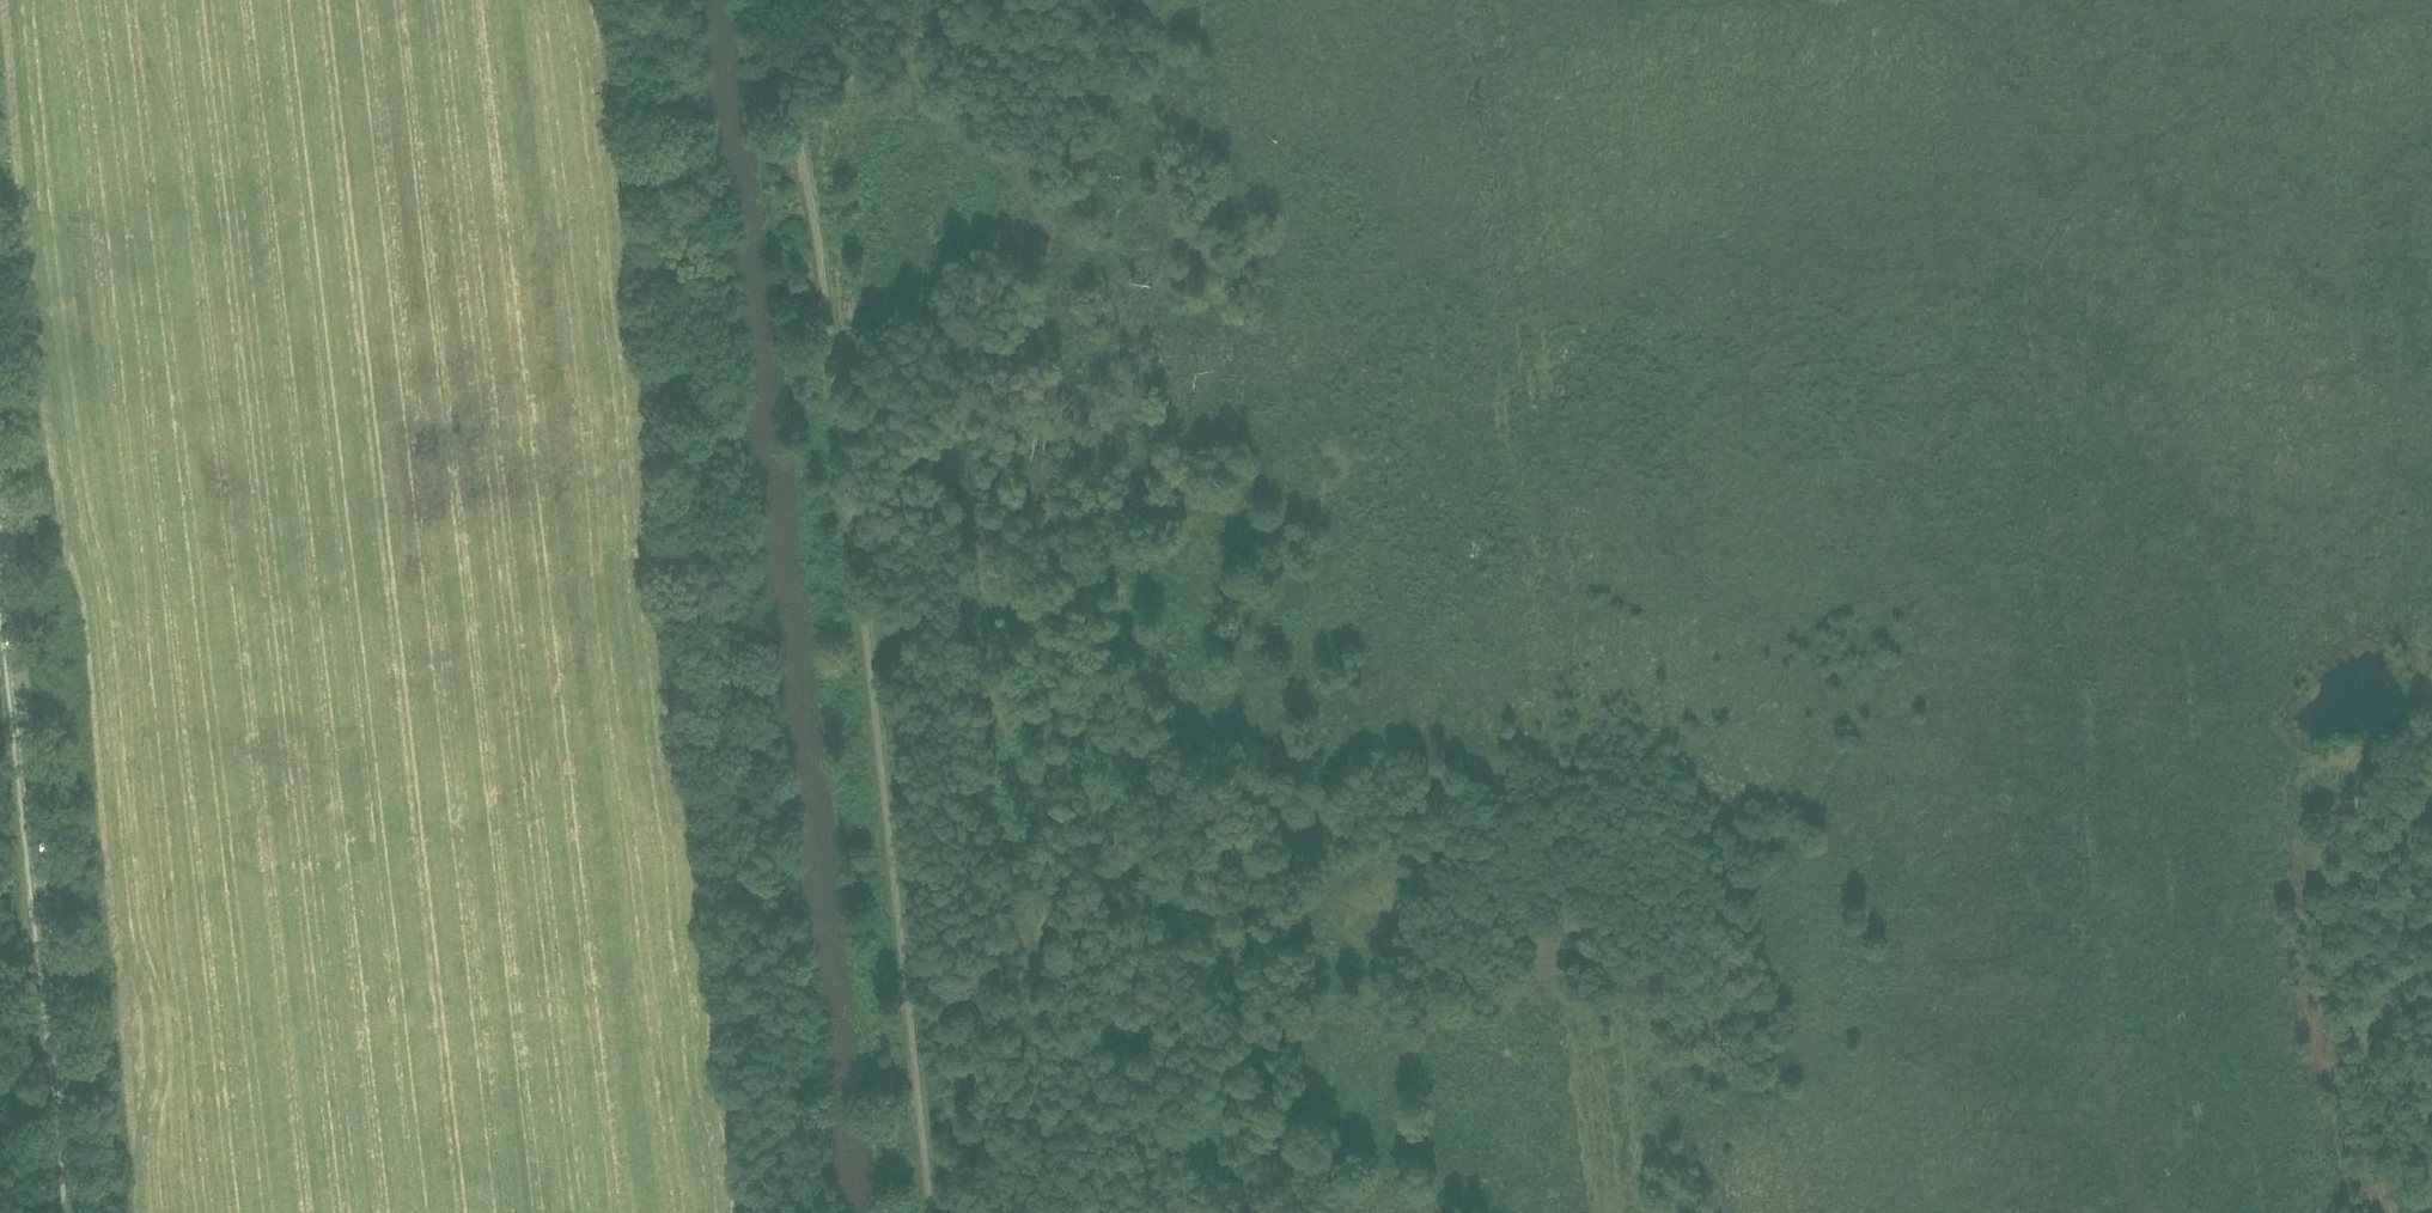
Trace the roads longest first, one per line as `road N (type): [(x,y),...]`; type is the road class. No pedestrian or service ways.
road 1 (tertiary): [(77,1212),(0,523)]

